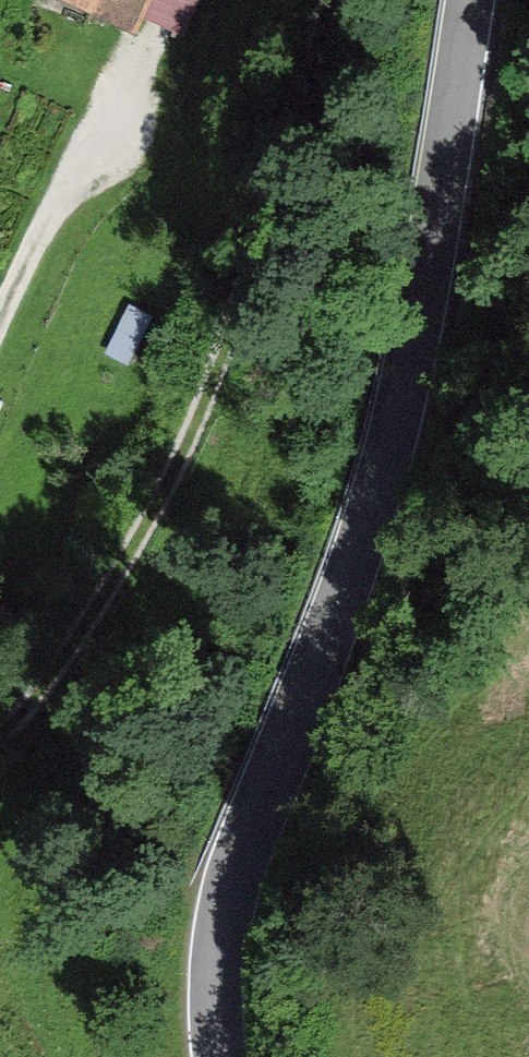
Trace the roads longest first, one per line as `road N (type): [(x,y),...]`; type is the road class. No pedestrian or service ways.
road 1 (tertiary): [(220,1056),(223,933),(378,489),(427,278),(473,0)]
road 2 (track): [(326,0),(220,350),(117,614),(21,720),(0,728)]
road 3 (track): [(0,337),(106,119)]

